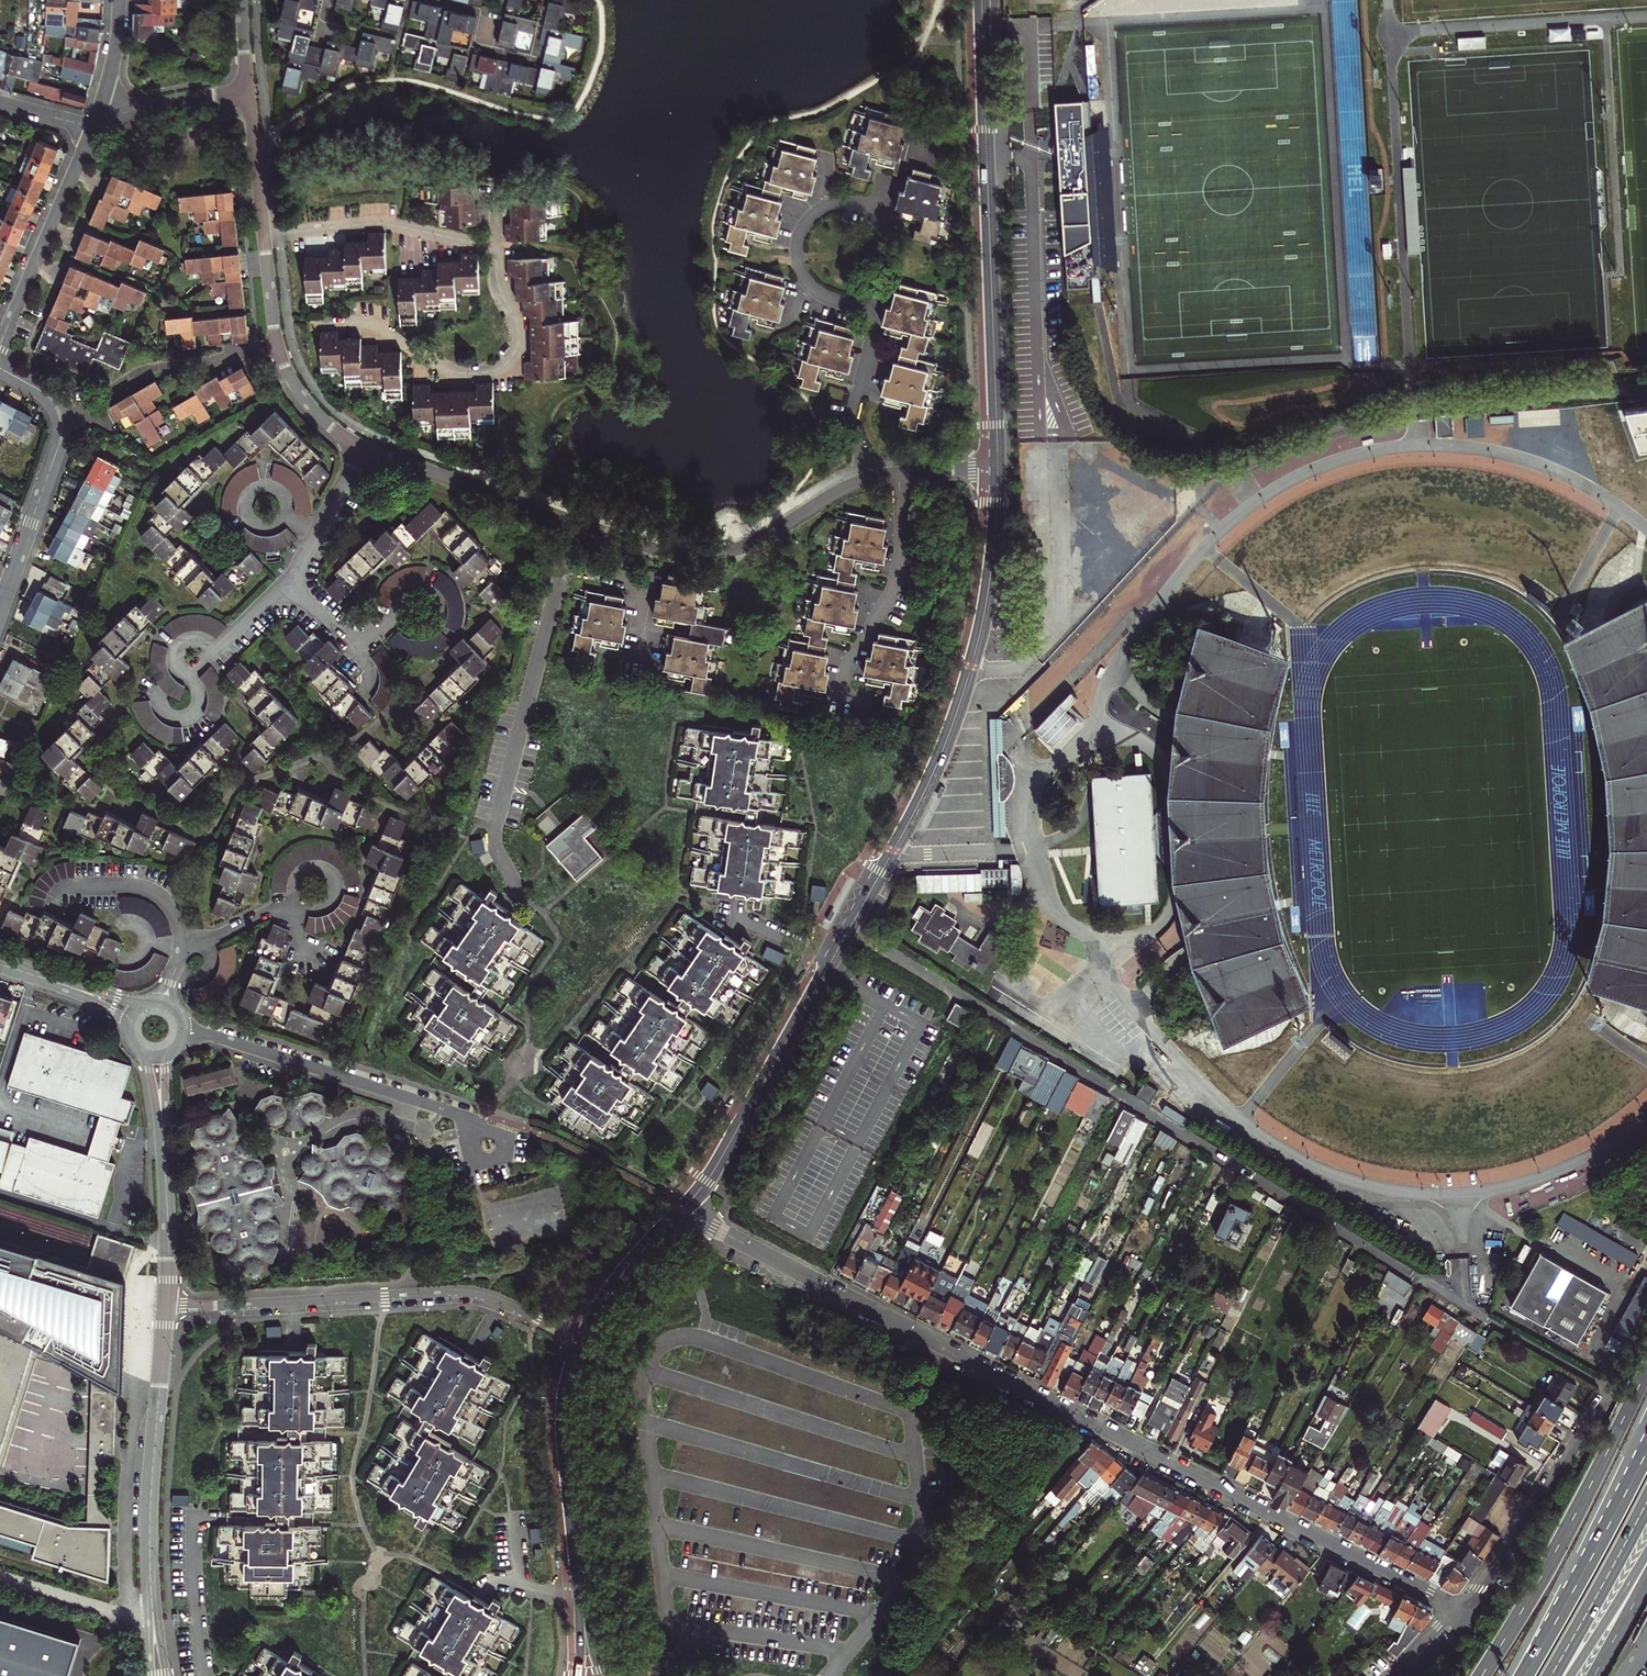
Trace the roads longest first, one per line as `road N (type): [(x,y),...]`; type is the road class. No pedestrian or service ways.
road 1 (residential): [(1462,1615),(683,1208)]
road 2 (residential): [(265,236),(379,224),(496,249),(517,341),(504,364),(469,374),(440,367),(373,325),(317,325)]
road 3 (tertiary): [(828,966),(915,809),(956,713),(988,589),(997,467)]
road 4 (tertiary): [(997,467),(981,0)]
road 5 (residential): [(582,1338),(473,1292),(167,1306)]
road 6 (residential): [(865,479),(852,421),(872,320),(812,288),(796,252),(803,227),(822,208),(849,203),(880,212)]
road 7 (secondary): [(1646,1371),(1563,1544),(1482,1675)]
road 8 (residential): [(562,566),(494,833),(516,892)]
road 9 (residential): [(575,520),(666,550),(710,553),(754,540),(865,479)]
road 10 (tertiary): [(683,1208),(713,1173),(828,966)]
road 11 (residential): [(0,369),(50,398),(61,420),(0,608)]
road 12 (residential): [(167,1306),(150,1574)]
road 13 (residential): [(1603,1389),(1462,1615)]
road 14 (tertiary): [(582,1595),(564,1416),(582,1338)]
road 15 (residential): [(479,1144),(439,1110),(246,1044)]
road 16 (trunk): [(1646,1450),(1524,1675)]
road 17 (residential): [(265,236),(290,372),(322,419),(363,446)]
road 18 (residential): [(898,474),(897,573),(849,668),(842,698)]
road 19 (residential): [(94,130),(0,345)]
road 20 (residential): [(363,446),(575,520)]
road 21 (trunk): [(1549,1675),(1646,1502)]
road 22 (tertiary): [(582,1338),(615,1283),(683,1208)]
road 23 (residential): [(249,92),(98,117)]
road 24 (residential): [(182,951),(179,922),(157,895),(69,887)]
road 25 (residential): [(562,566),(638,588),(636,659)]
road 26 (residential): [(163,1156),(167,1306)]
road 27 (residential): [(249,92),(265,236)]
road 28 (trunk): [(1571,1675),(1646,1557)]
road 29 (residential): [(520,1589),(511,1488),(487,1464)]
road 30 (residential): [(300,900),(182,951)]
road 31 (residential): [(148,1001),(27,973)]

